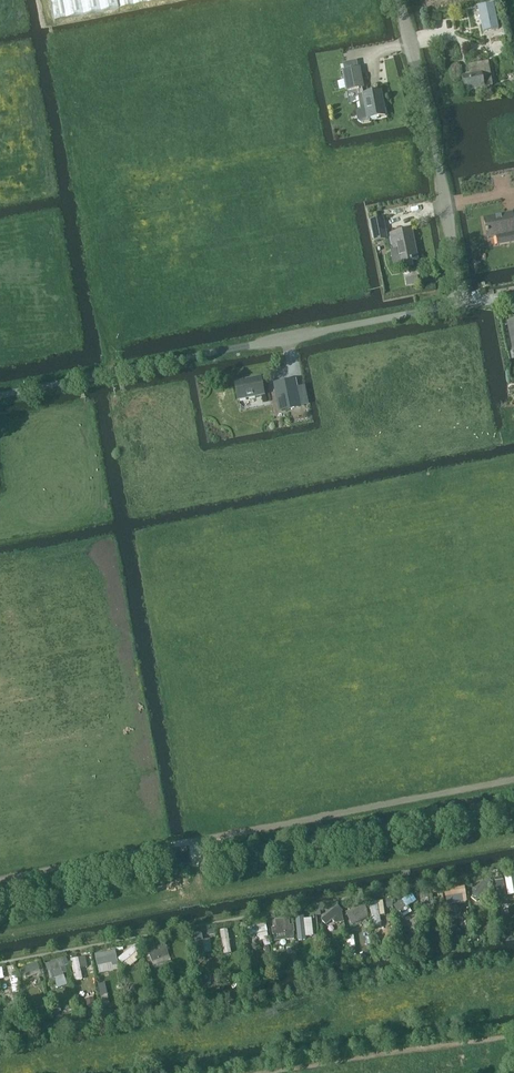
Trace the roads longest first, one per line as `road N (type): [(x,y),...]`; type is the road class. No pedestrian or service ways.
road 1 (unclassified): [(0,396),(450,307),(460,296),(459,279),(399,0)]

